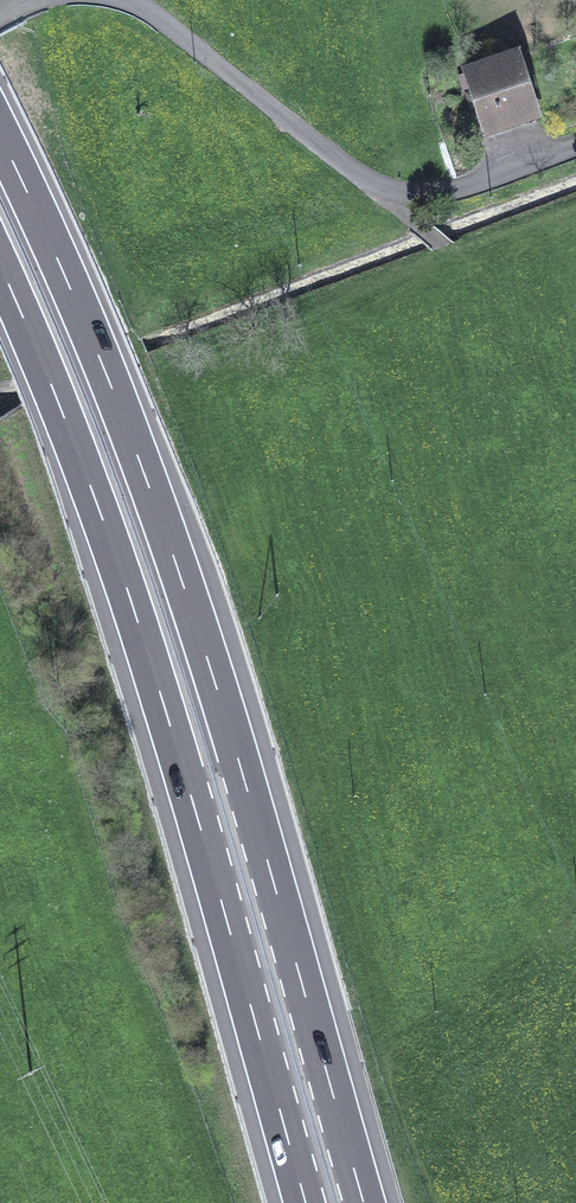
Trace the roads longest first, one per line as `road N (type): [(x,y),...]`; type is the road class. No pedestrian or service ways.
road 1 (motorway): [(363,1202),(195,616),(105,370),(0,135)]
road 2 (motorway): [(0,265),(151,663),(305,1202)]

